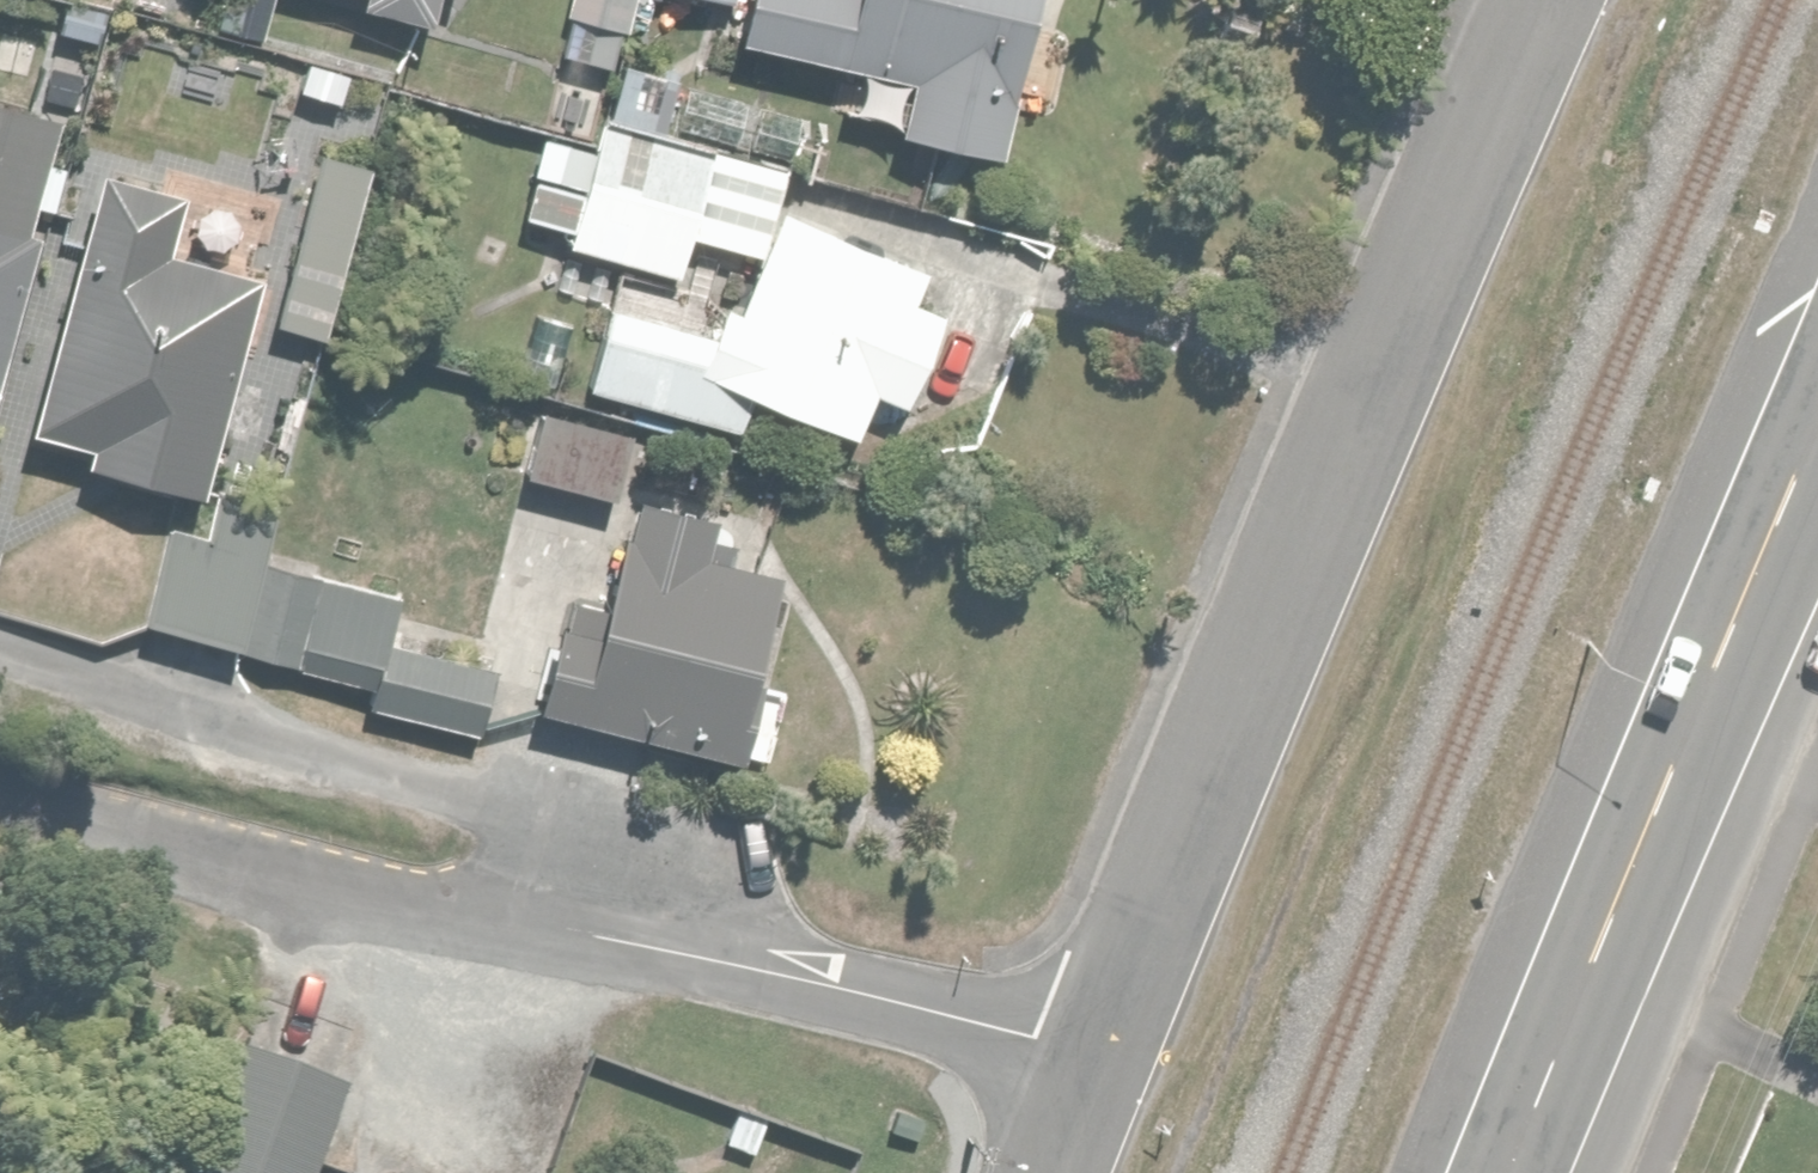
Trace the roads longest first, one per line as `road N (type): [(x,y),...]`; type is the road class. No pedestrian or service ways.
road 1 (residential): [(1553,0),(1103,1052)]
road 2 (residential): [(0,802),(264,873),(760,968),(1103,1052)]
road 3 (primary): [(1508,1172),(1817,429)]
road 4 (residential): [(1103,1052),(1053,1172)]

